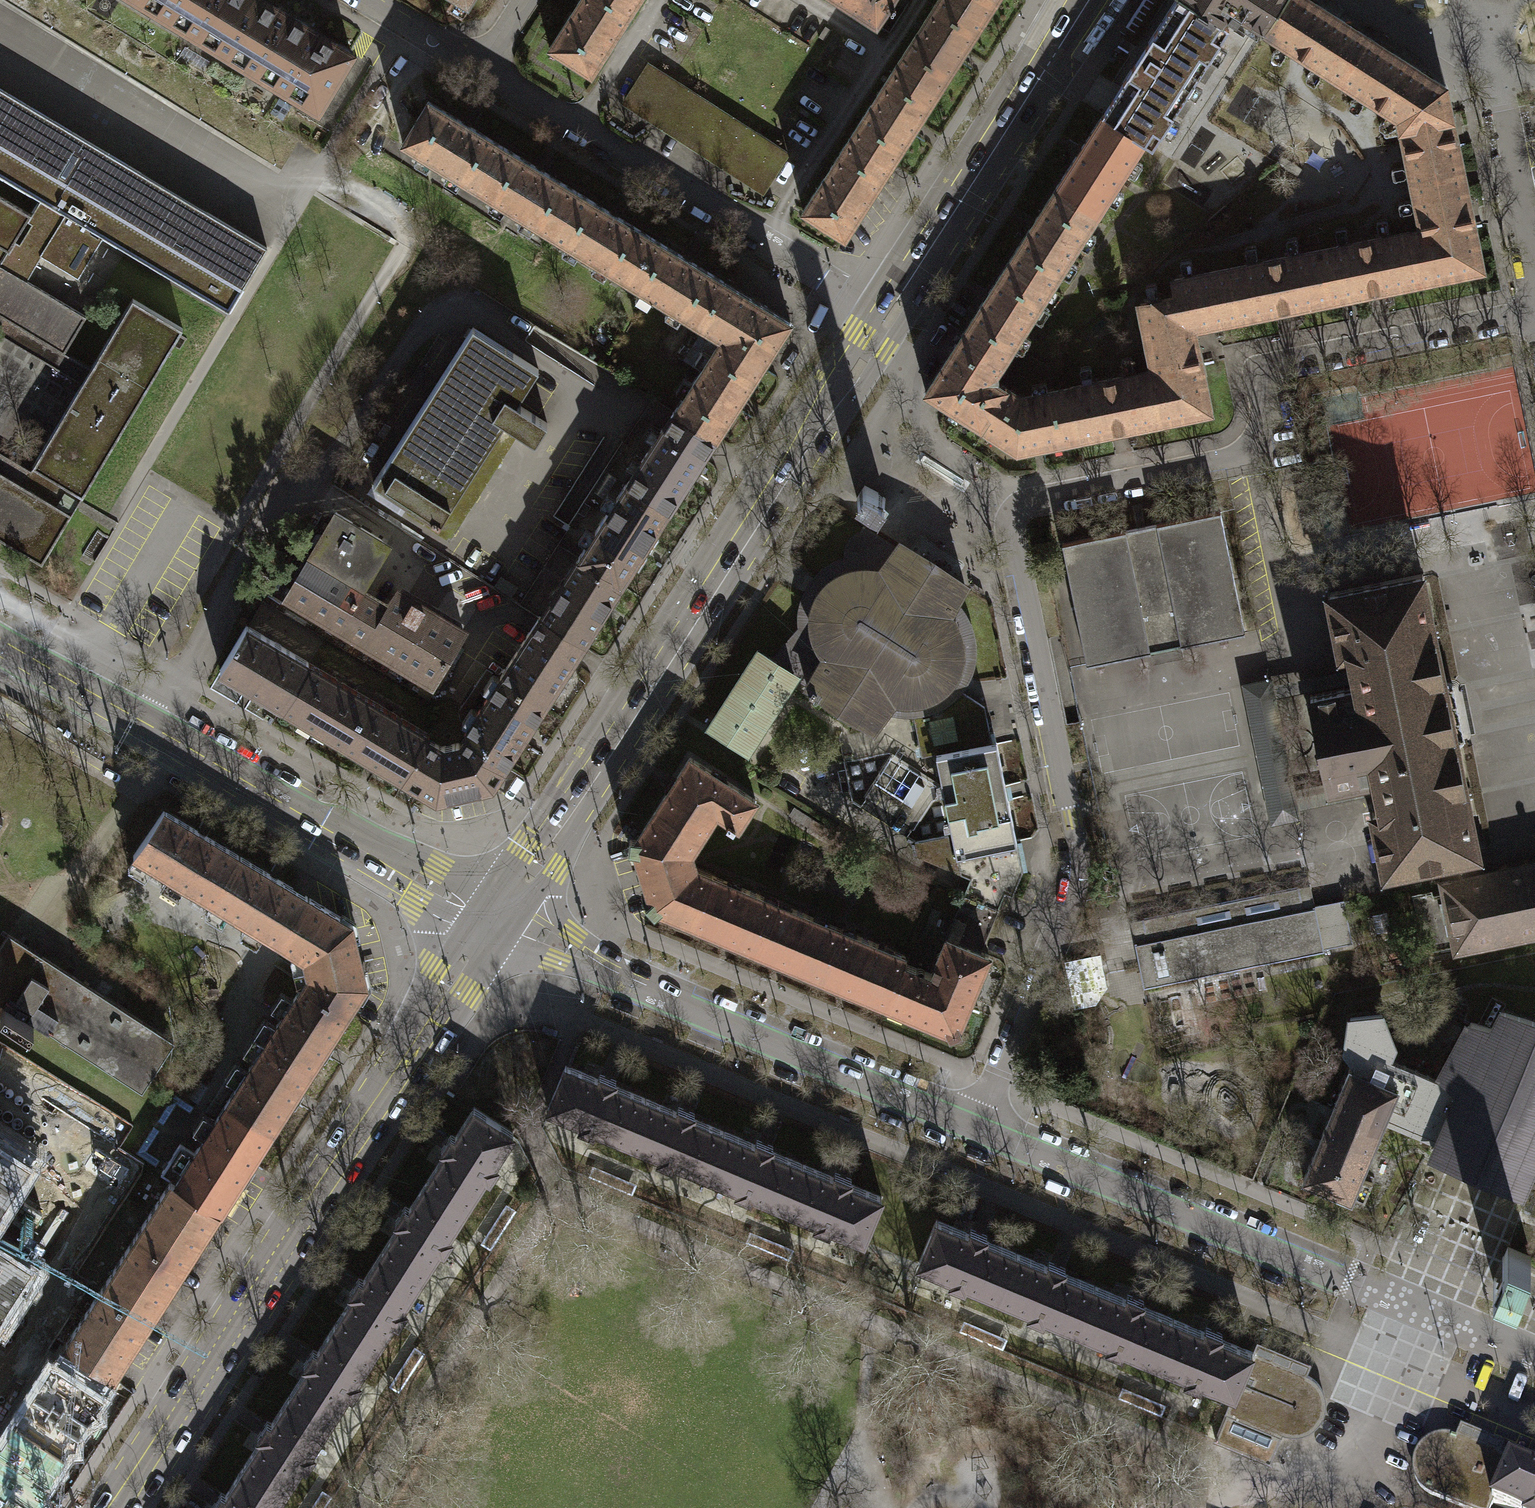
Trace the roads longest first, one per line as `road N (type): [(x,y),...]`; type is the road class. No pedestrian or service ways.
road 1 (residential): [(1534,315),(1261,370),(1274,453),(1015,512),(1009,529),(1075,868),(1067,910),(977,1123)]
road 2 (secondary): [(885,316),(499,915)]
road 3 (secondary): [(499,915),(115,1507)]
road 4 (residential): [(0,641),(499,915)]
road 5 (residential): [(499,915),(977,1123)]
road 6 (residential): [(481,70),(885,316)]
road 7 (residential): [(977,1123),(1351,1278)]
road 8 (secondary): [(1082,0),(885,316)]
road 9 (residential): [(1534,246),(1491,17)]
road 10 (residential): [(1351,1278),(1534,1355)]
road 11 (residential): [(366,0),(481,70)]

